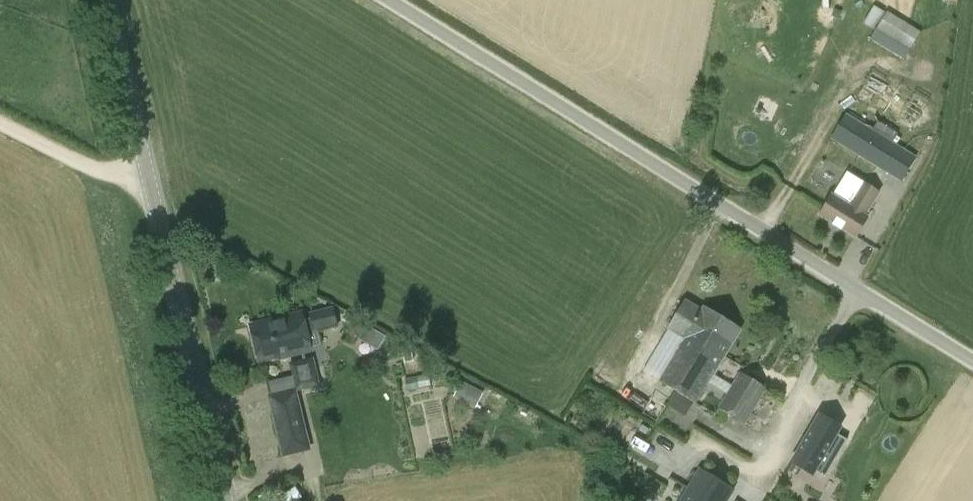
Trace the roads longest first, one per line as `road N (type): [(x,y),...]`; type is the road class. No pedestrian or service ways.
road 1 (unclassified): [(389,0),(972,361)]
road 2 (tertiary): [(104,0),(227,500)]
road 3 (track): [(150,180),(109,174),(0,122)]

